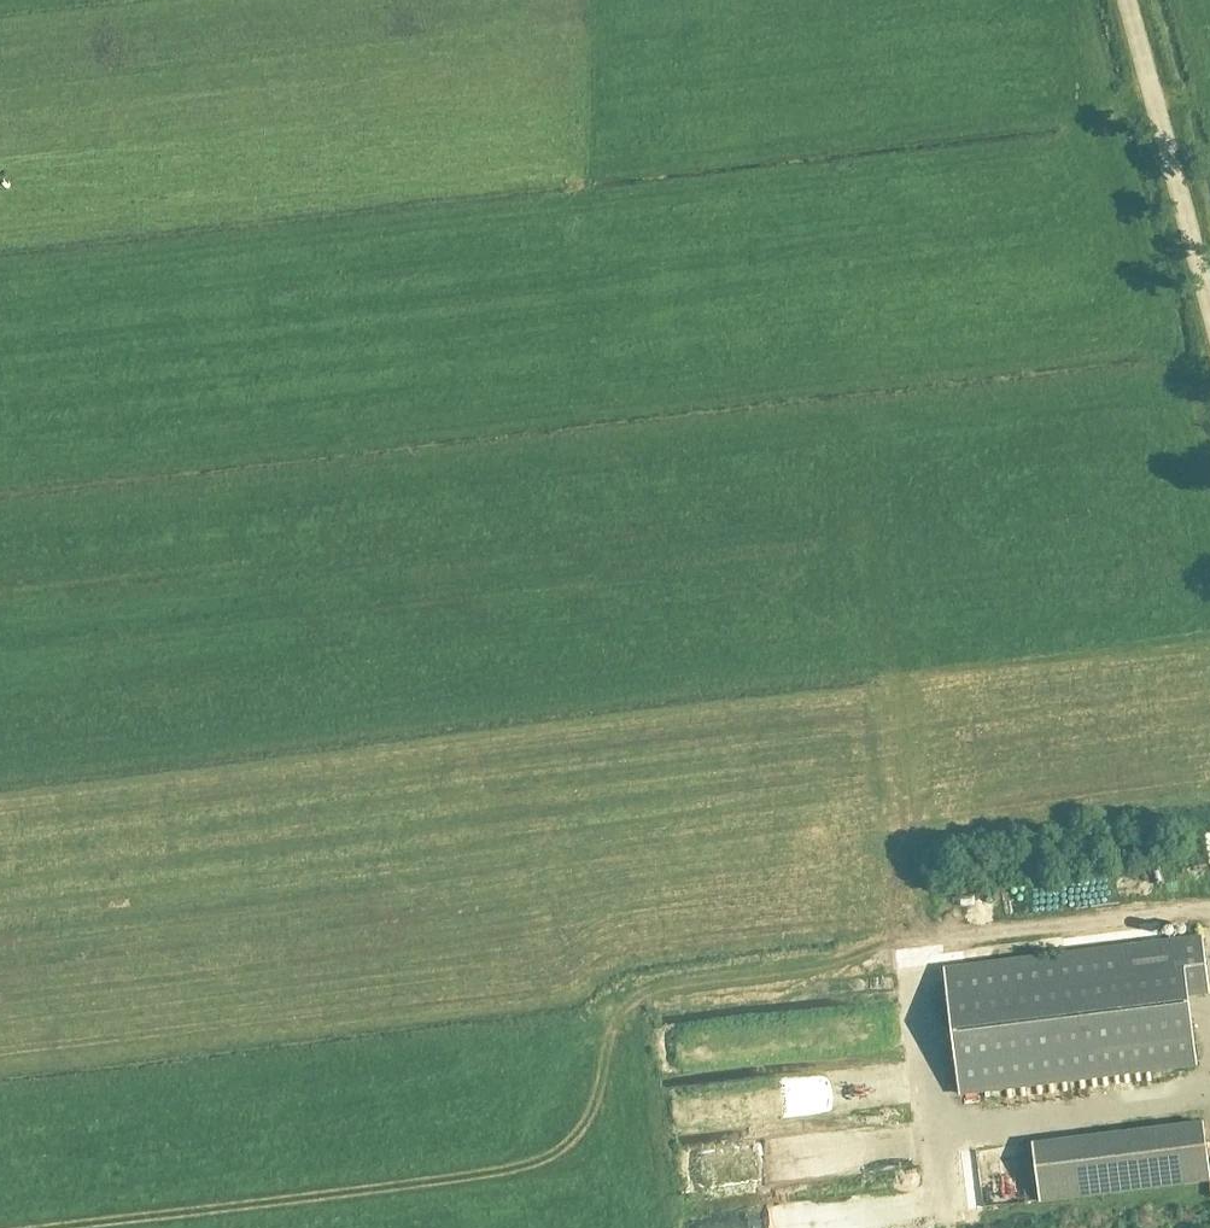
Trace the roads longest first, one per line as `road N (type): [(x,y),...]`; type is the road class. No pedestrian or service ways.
road 1 (unclassified): [(1209,307),(1126,0)]

